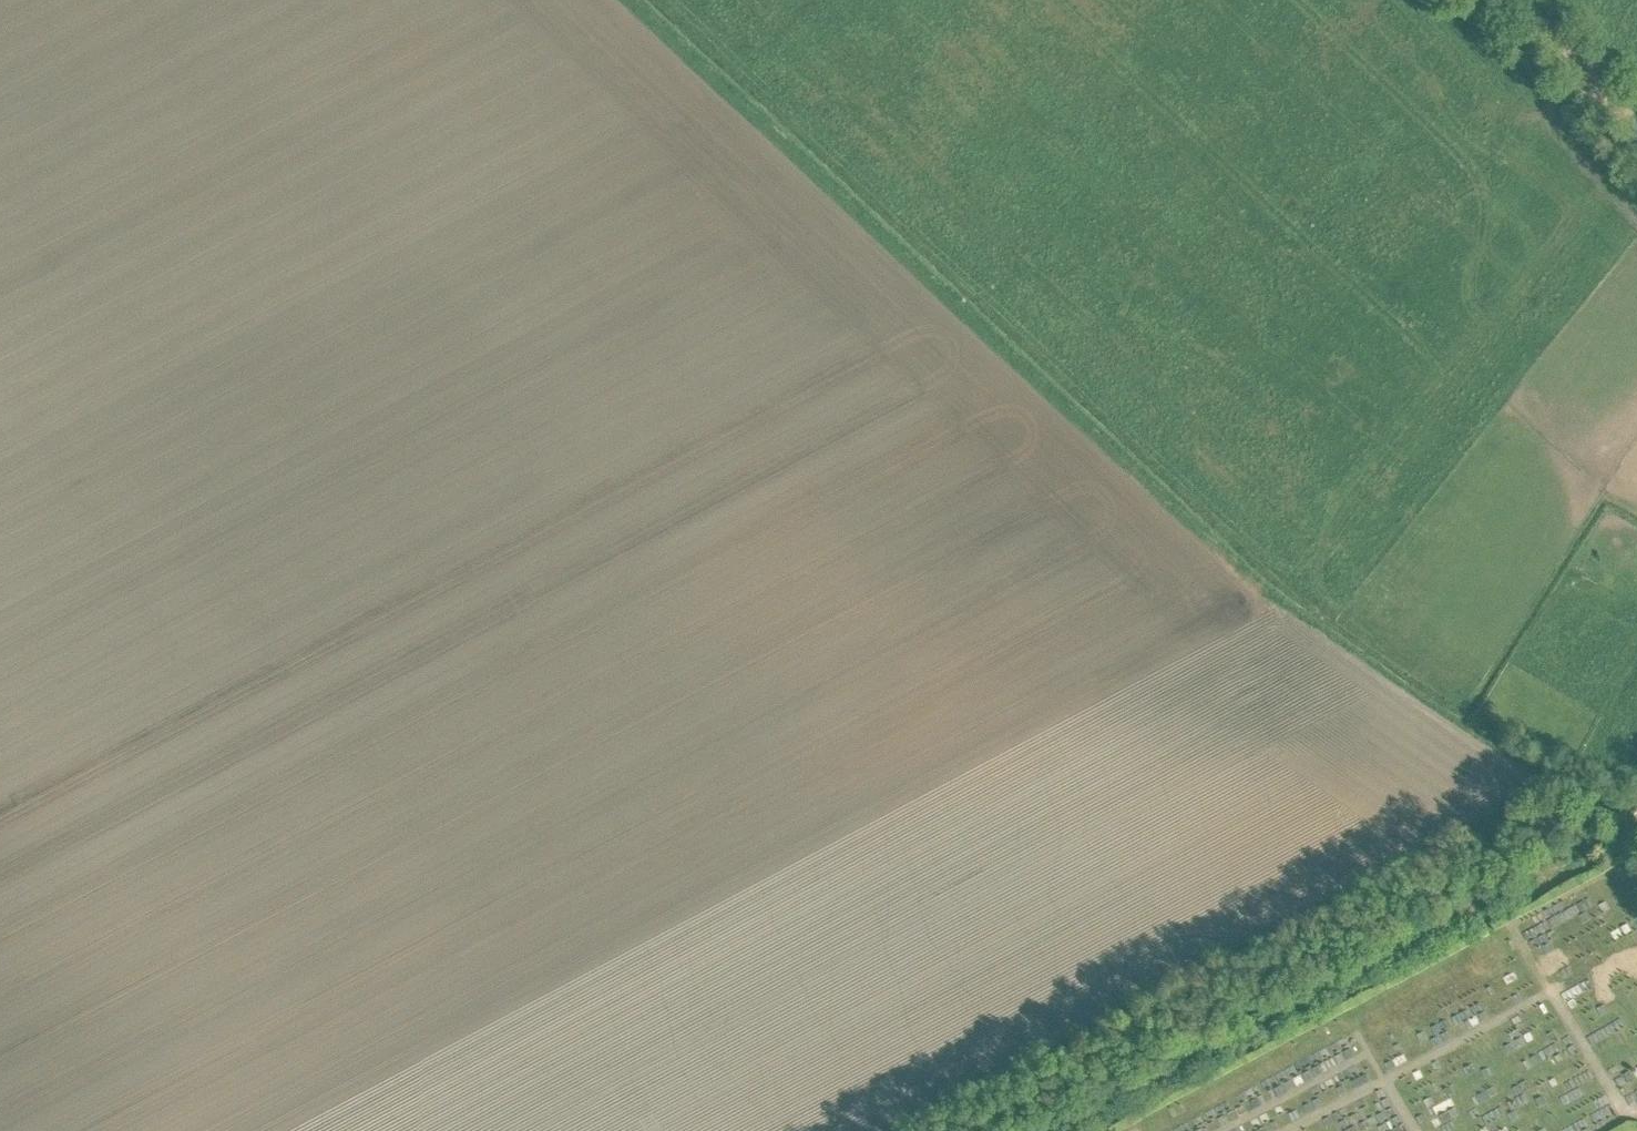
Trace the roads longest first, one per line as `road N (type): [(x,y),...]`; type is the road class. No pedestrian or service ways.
road 1 (track): [(1636,134),(1512,0)]

